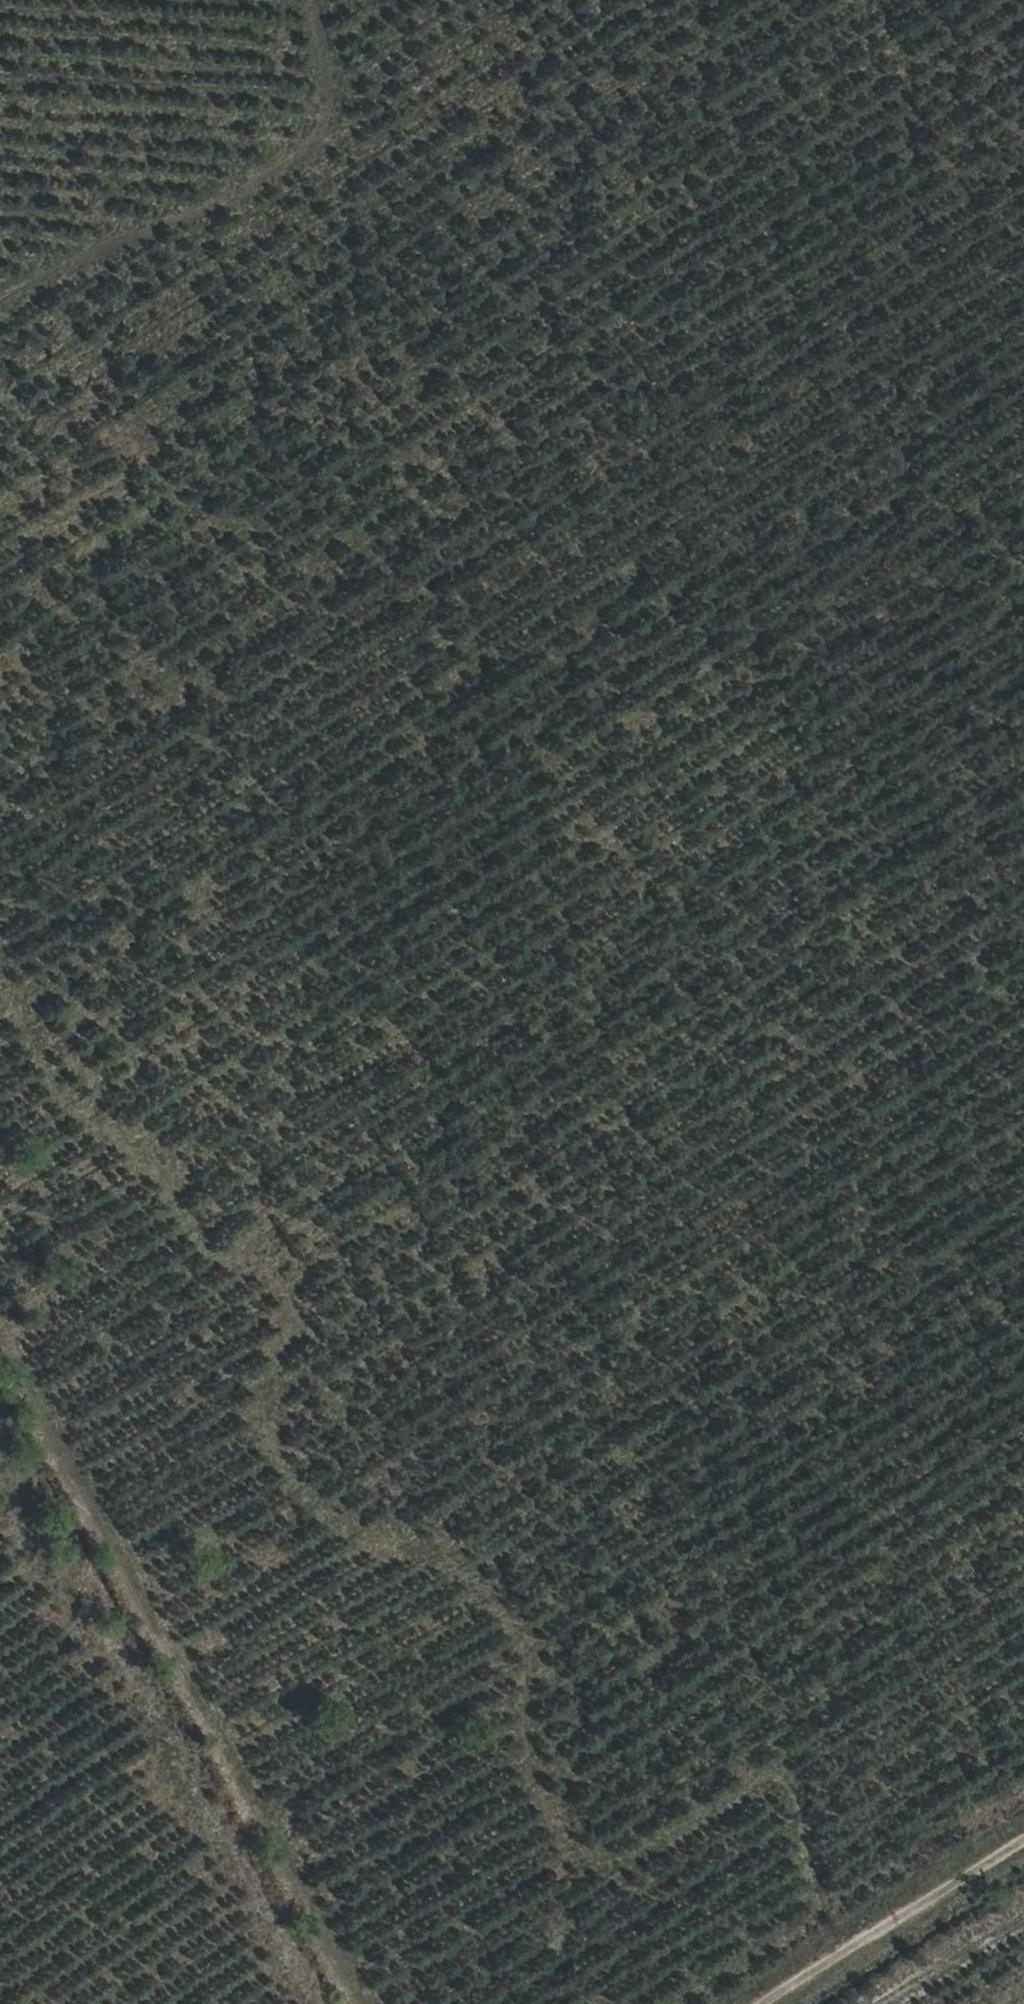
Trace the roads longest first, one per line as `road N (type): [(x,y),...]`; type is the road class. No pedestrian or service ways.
road 1 (track): [(765,2003),(1023,1838)]

